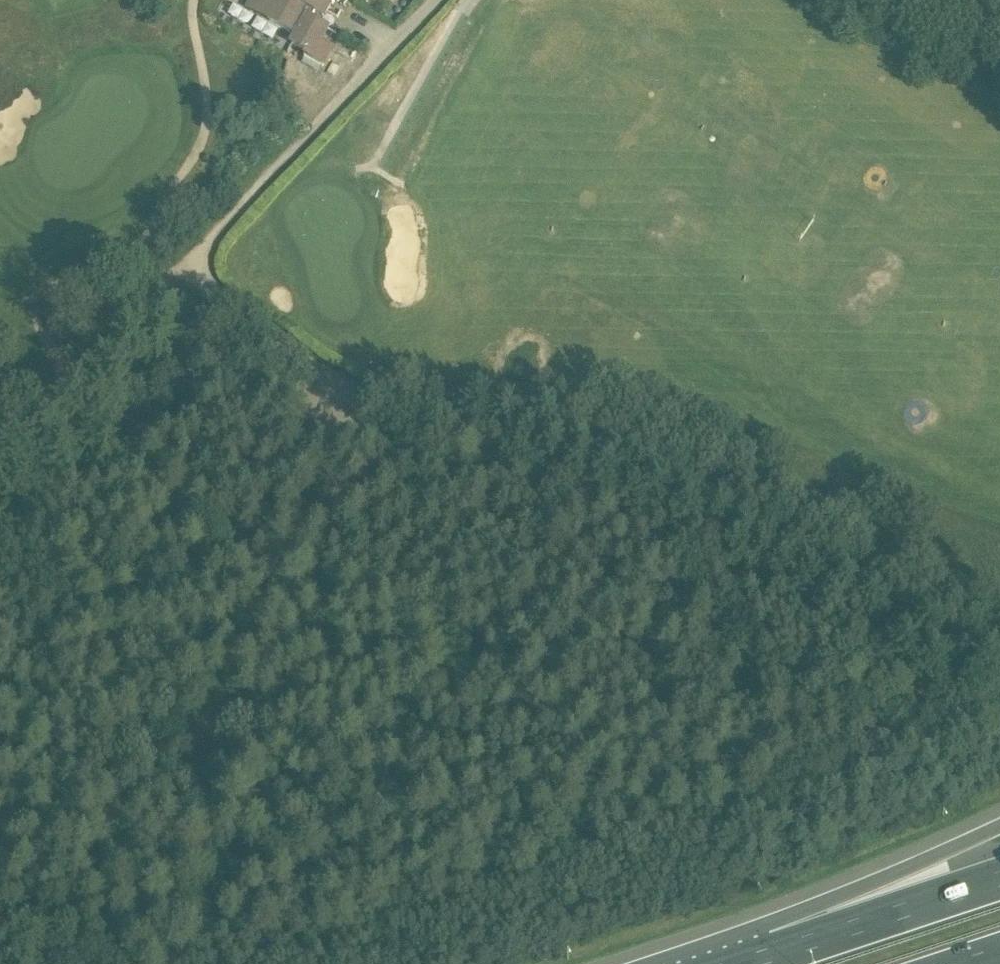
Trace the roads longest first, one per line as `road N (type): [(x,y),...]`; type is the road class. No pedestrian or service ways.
road 1 (track): [(0,583),(509,878),(827,770),(877,670),(333,385)]
road 2 (unclassified): [(325,400),(333,385),(202,288),(197,258),(449,0)]
road 3 (track): [(0,477),(197,258)]
road 4 (motorway): [(999,825),(876,882),(747,963)]
road 5 (motorway): [(999,878),(747,963)]

